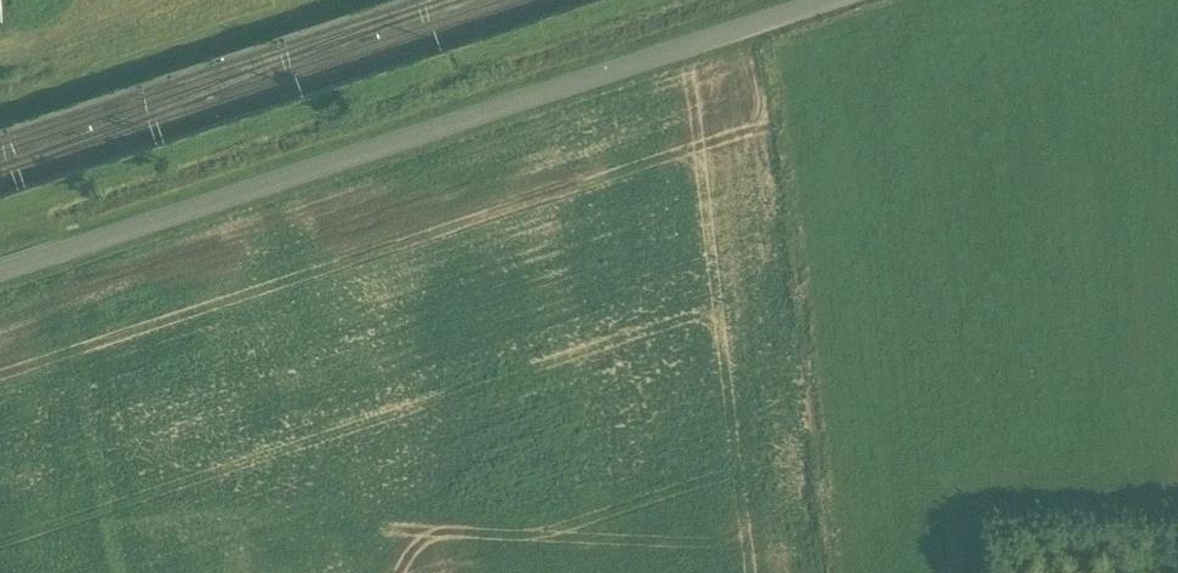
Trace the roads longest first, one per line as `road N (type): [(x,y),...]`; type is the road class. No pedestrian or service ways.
road 1 (unclassified): [(0,273),(831,0)]

